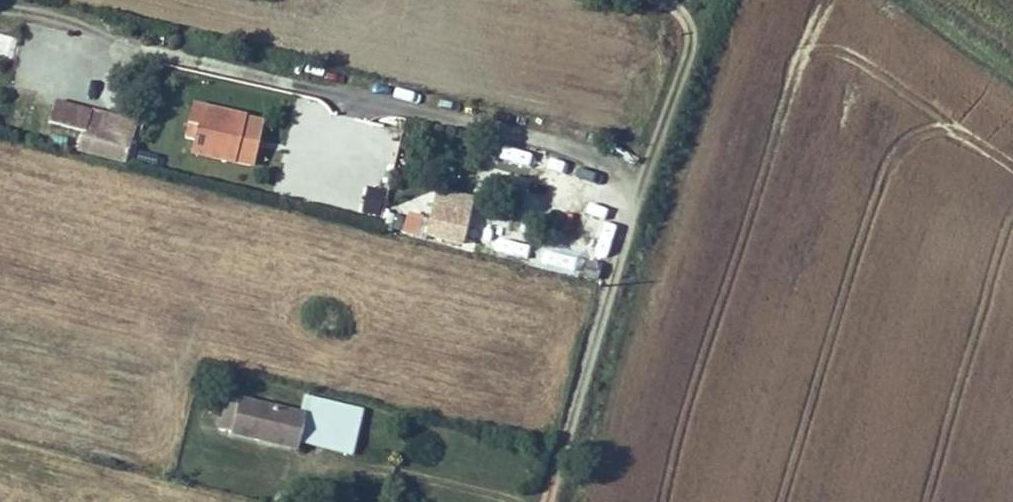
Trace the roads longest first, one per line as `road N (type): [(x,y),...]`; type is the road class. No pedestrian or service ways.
road 1 (unclassified): [(325,91),(563,139),(622,177),(631,209)]
road 2 (unclassified): [(547,501),(631,209)]
road 3 (track): [(631,209),(690,41),(680,12),(659,0)]

